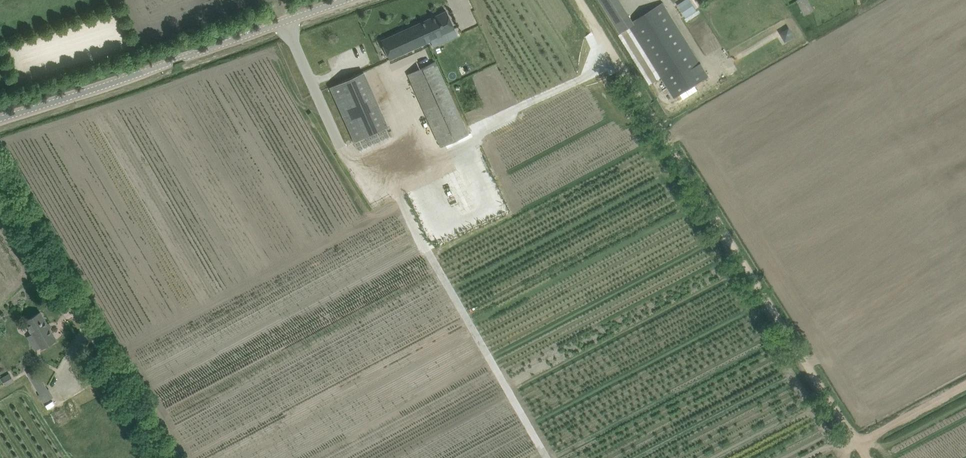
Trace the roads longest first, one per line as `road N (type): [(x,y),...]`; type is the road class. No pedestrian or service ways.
road 1 (track): [(857,443),(581,0)]
road 2 (unclassified): [(0,117),(340,0)]
road 3 (unclassified): [(161,457),(0,176)]
road 4 (track): [(965,383),(857,443)]

